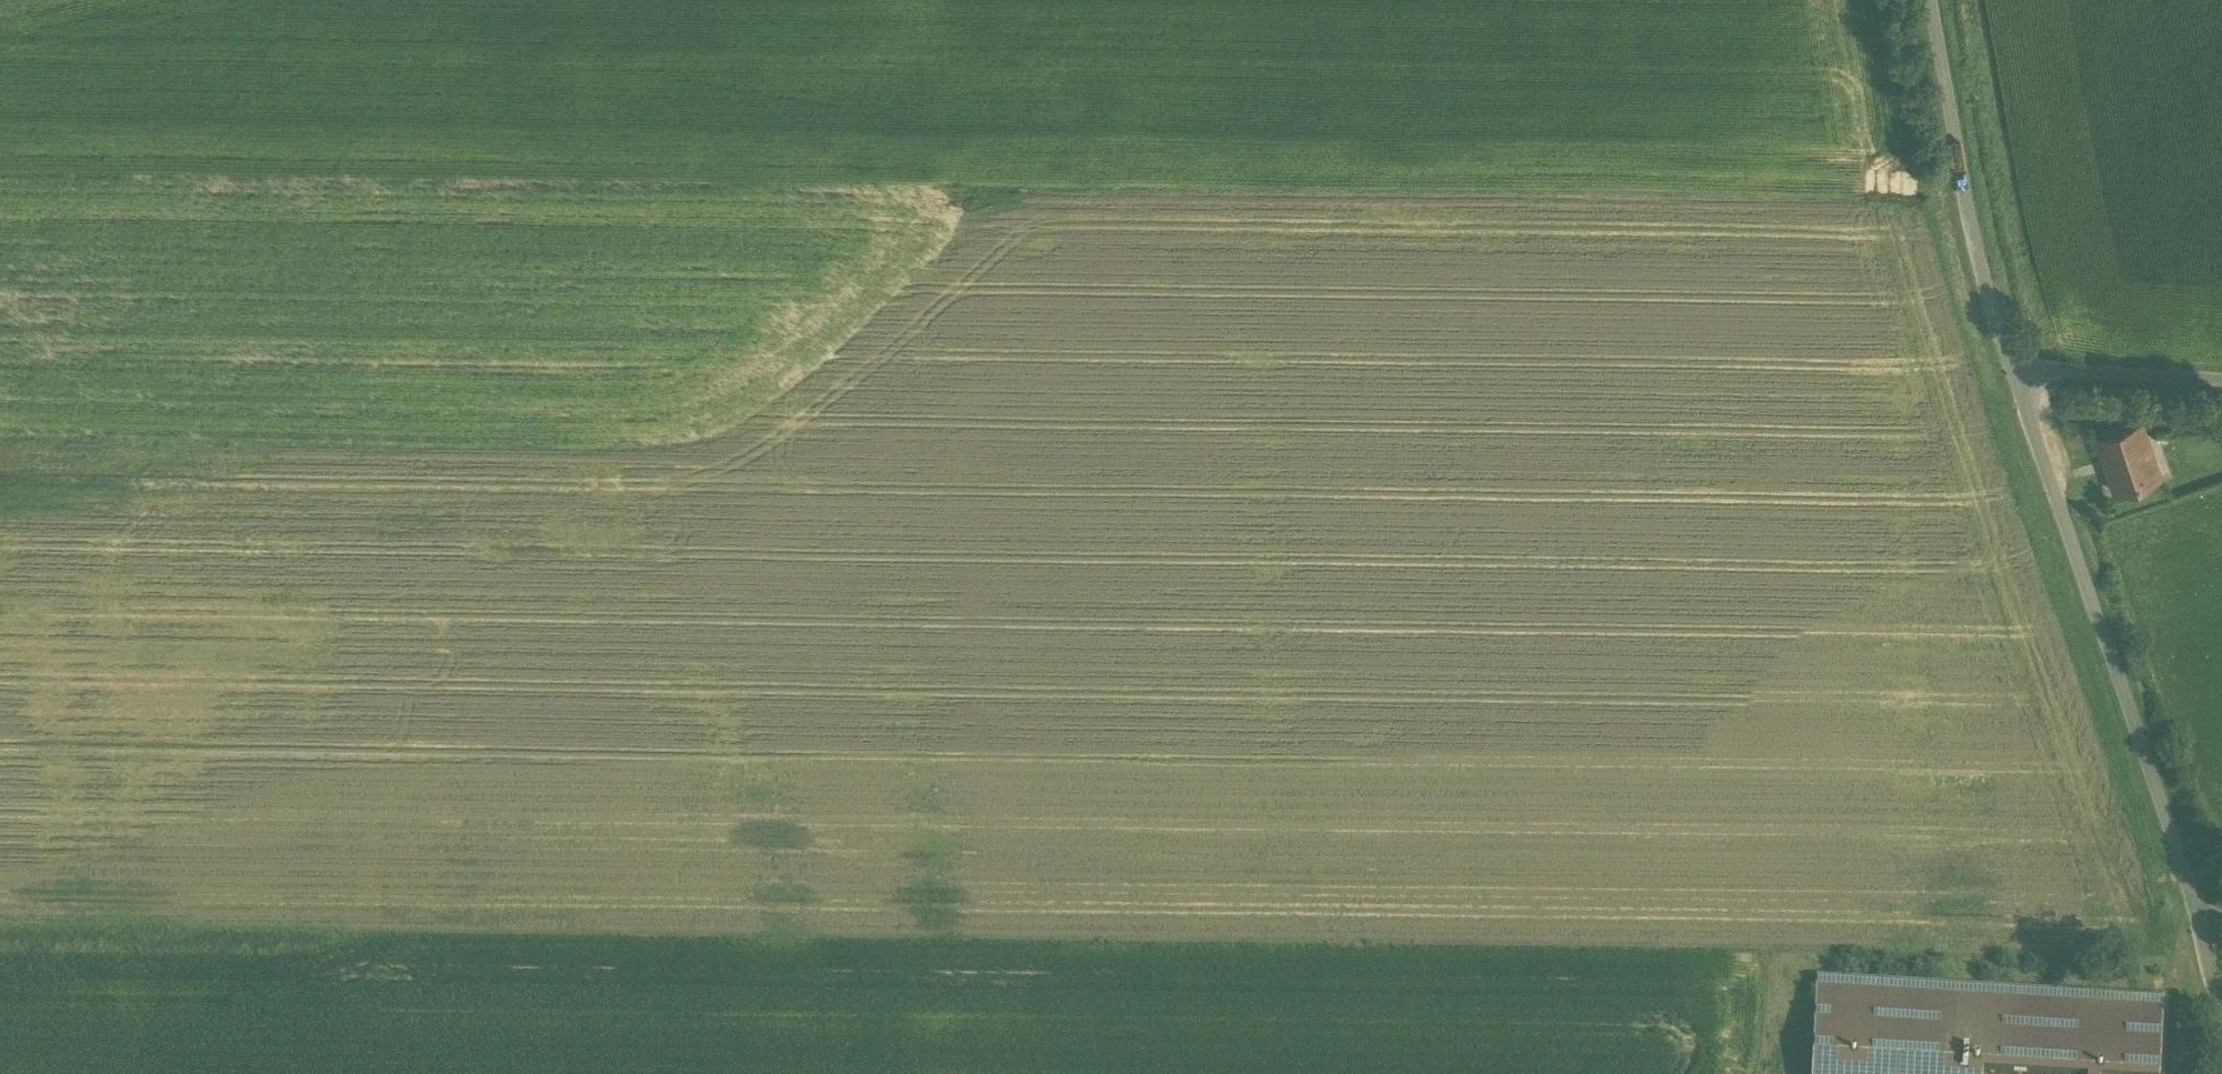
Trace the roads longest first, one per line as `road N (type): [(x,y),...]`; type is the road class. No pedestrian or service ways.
road 1 (unclassified): [(1928,0),(1986,259),(2195,887),(2221,1028)]

